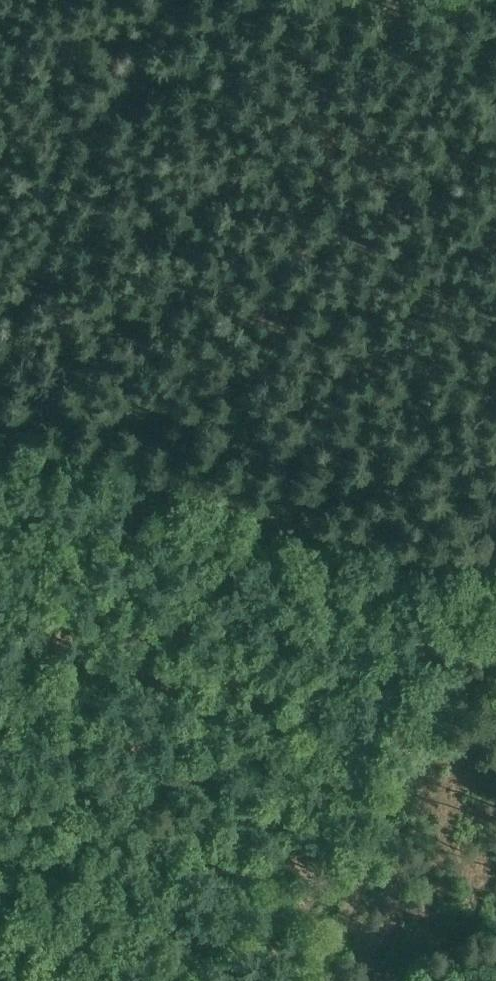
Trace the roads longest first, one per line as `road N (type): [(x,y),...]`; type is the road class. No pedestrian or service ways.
road 1 (track): [(0,422),(259,514),(330,504),(465,552)]
road 2 (track): [(295,980),(465,552)]
road 3 (track): [(0,251),(47,126)]

